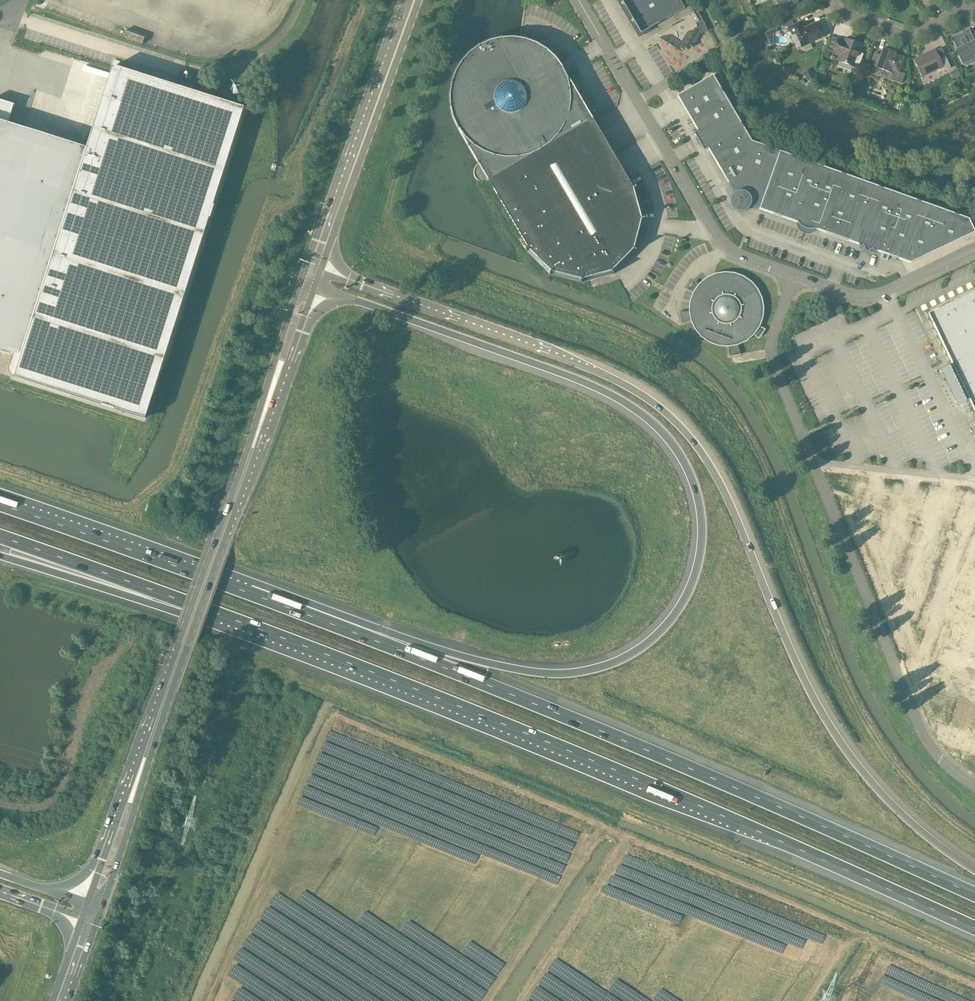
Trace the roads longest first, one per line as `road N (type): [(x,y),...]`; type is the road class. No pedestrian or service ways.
road 1 (motorway): [(308,285),(572,377),(637,410),(676,447),(699,497),(697,576),(675,619),(642,650),(601,669),(557,676),(498,666),(235,587)]
road 2 (motorway): [(974,871),(899,812),(831,727),(715,473),(669,416),(602,373),(313,271)]
road 3 (motorway): [(214,613),(547,742),(974,930)]
road 4 (motorway): [(974,896),(617,738),(235,587)]
road 5 (unclassified): [(794,275),(772,341),(775,369),(920,730),(974,786)]
road 6 (primary): [(182,647),(308,285)]
road 7 (unclassified): [(579,0),(722,242),(794,275)]
road 8 (secondary): [(410,0),(313,271)]
road 9 (primary): [(99,916),(182,647)]
road 10 (primary): [(182,647),(87,905)]
road 11 (motorway): [(235,587),(0,505)]
road 12 (motorway): [(0,537),(214,613)]
road 13 (motorway): [(0,558),(214,613)]
road 14 (unclassified): [(794,275),(871,296),(974,249)]
road 15 (residential): [(974,4),(907,35),(839,12),(832,0)]

